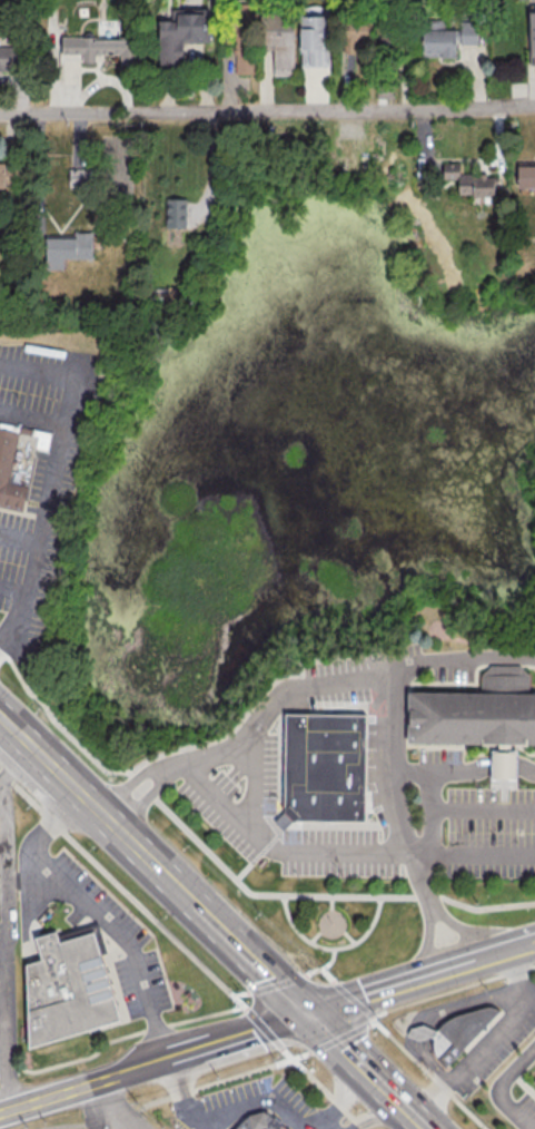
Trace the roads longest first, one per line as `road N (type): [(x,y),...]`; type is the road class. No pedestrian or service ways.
road 1 (residential): [(534,108),(0,115)]
road 2 (tertiary): [(0,1117),(310,1017)]
road 3 (primary): [(310,1017),(81,789)]
road 4 (secondary): [(310,1017),(512,953)]
road 5 (primary): [(424,1128),(310,1017)]

